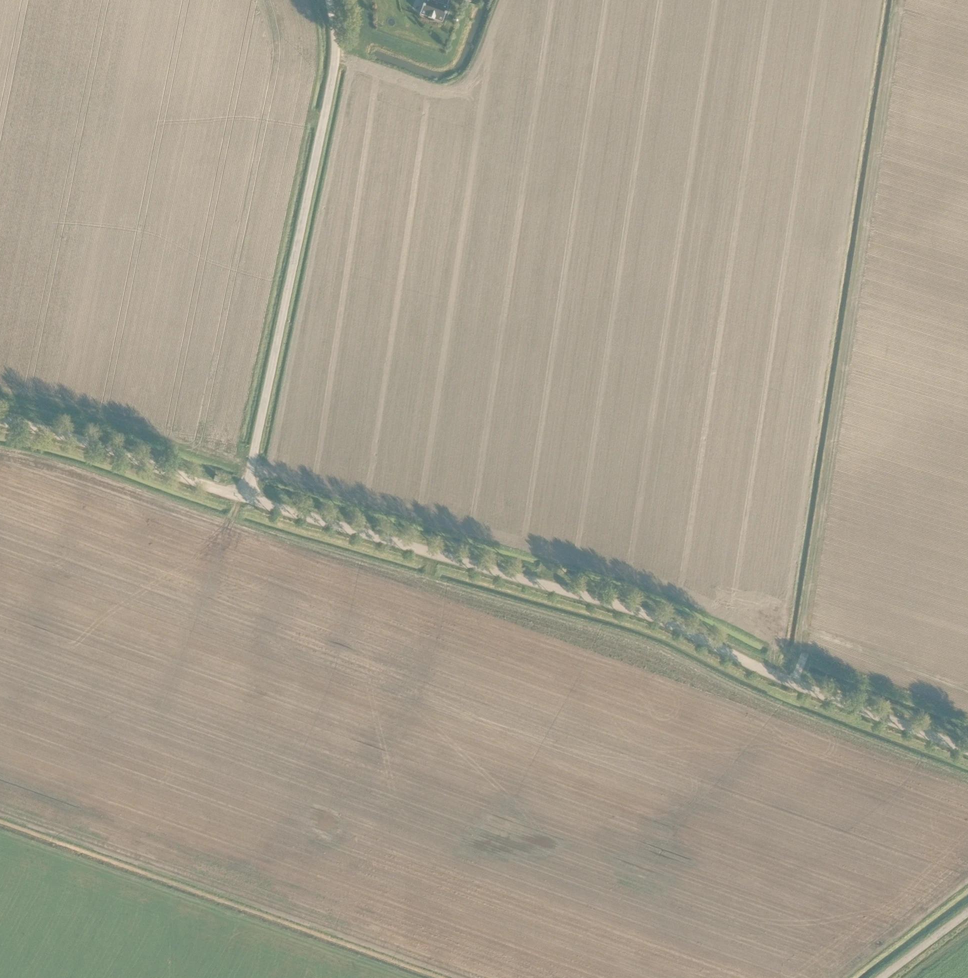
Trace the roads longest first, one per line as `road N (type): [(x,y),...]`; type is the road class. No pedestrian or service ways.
road 1 (tertiary): [(967,750),(793,684),(668,622),(249,493)]
road 2 (unclassified): [(249,493),(329,98),(337,47),(329,0)]
road 3 (tertiary): [(0,422),(249,493)]

